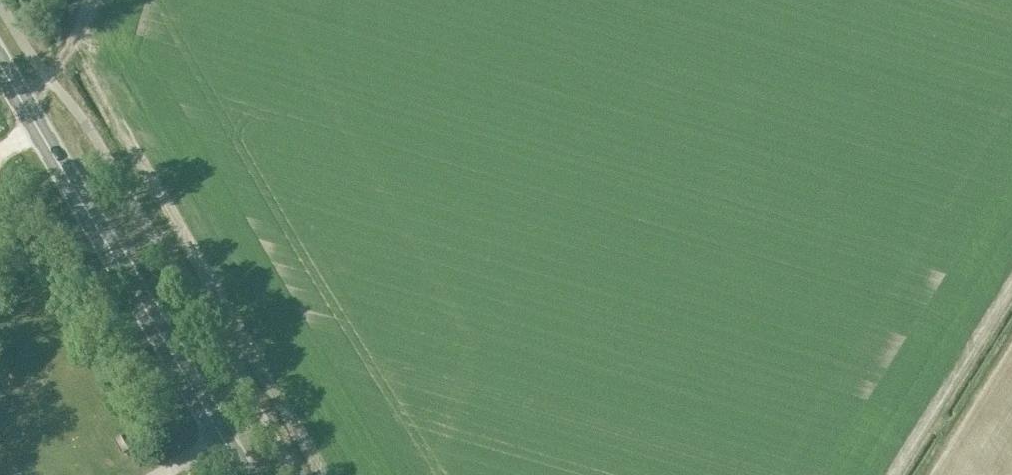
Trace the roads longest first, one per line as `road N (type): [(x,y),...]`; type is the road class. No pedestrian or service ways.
road 1 (secondary): [(239,474),(0,74)]

